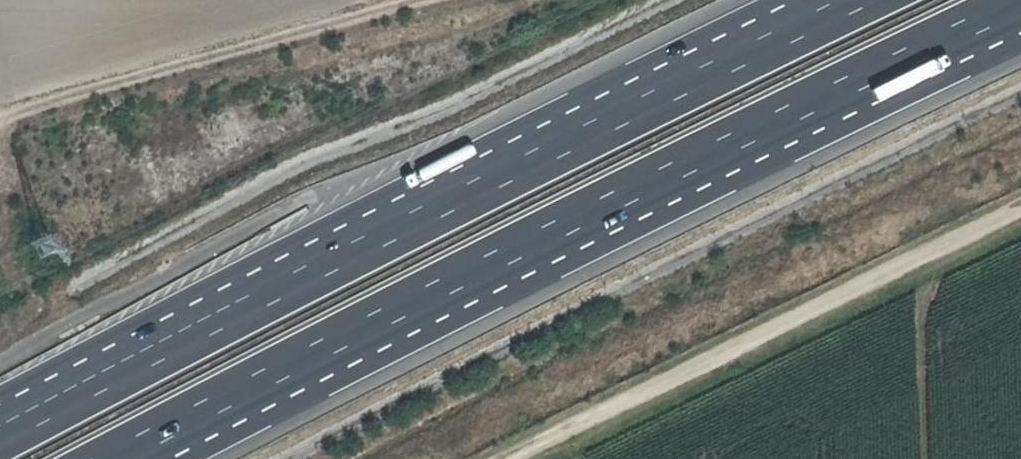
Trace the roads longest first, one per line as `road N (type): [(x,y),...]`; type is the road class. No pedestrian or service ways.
road 1 (motorway): [(104,458),(763,123),(1020,2)]
road 2 (motorway): [(858,0),(0,434)]
road 3 (track): [(520,458),(1020,218)]
road 4 (track): [(0,126),(441,0)]

